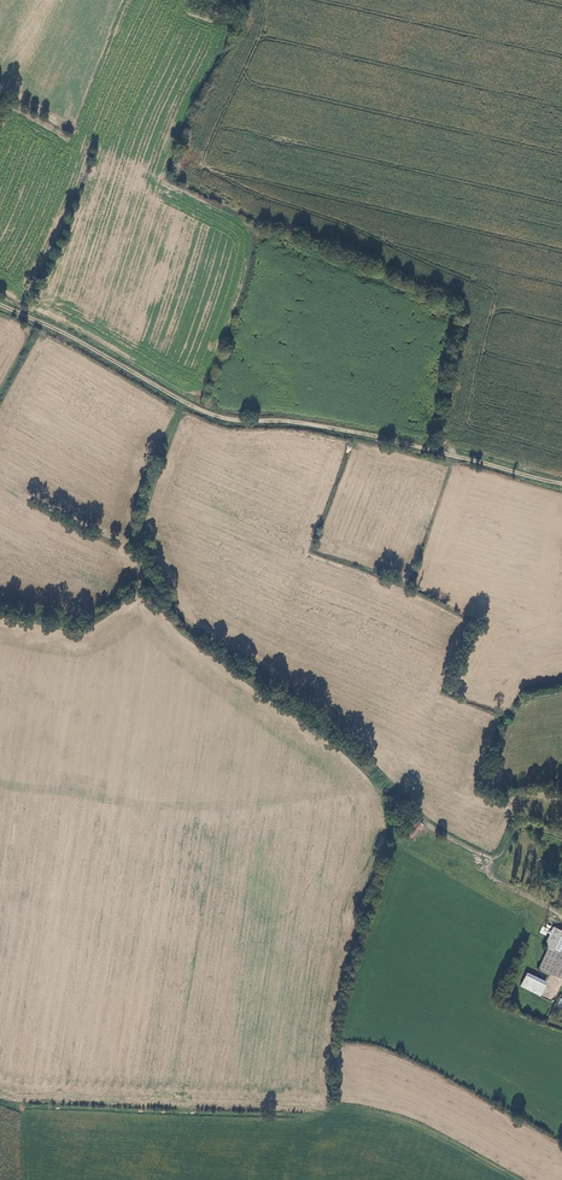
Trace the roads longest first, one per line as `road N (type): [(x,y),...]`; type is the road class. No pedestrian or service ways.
road 1 (track): [(0,1143),(13,1110),(318,1121),(347,1106),(430,1133),(520,1179)]
road 2 (track): [(187,402),(231,418),(343,428),(561,482)]
road 3 (track): [(0,303),(187,402)]

